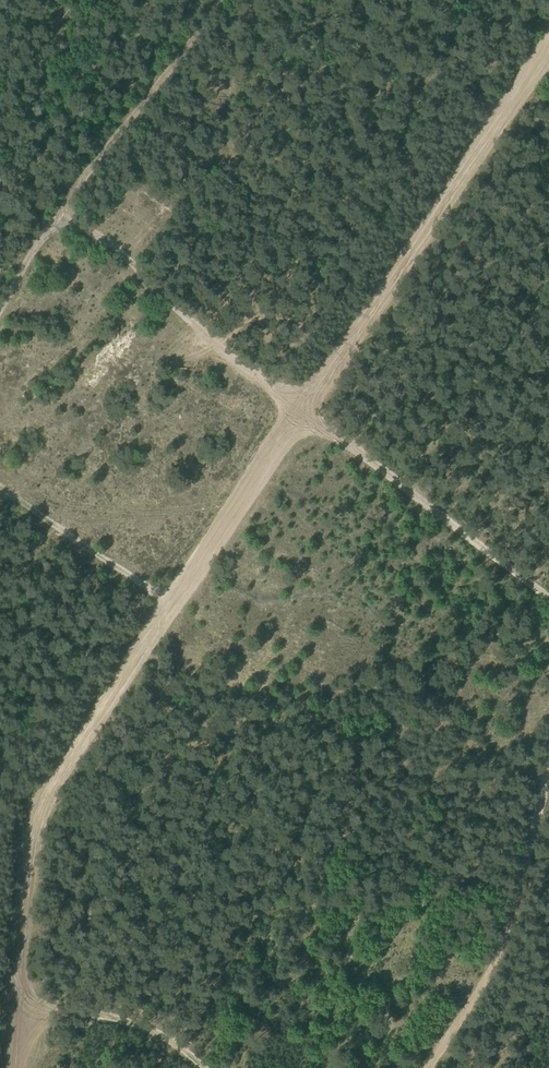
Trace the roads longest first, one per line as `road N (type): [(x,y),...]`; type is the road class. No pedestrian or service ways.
road 1 (track): [(548,48),(47,790),(29,831),(12,1067)]
road 2 (track): [(65,209),(304,411),(548,600)]
road 3 (track): [(0,313),(65,209),(218,0)]
road 4 (track): [(428,1067),(472,1007),(516,916),(548,753)]
road 5 (track): [(0,487),(173,604)]
road 6 (track): [(16,1007),(126,1016),(201,1067)]

